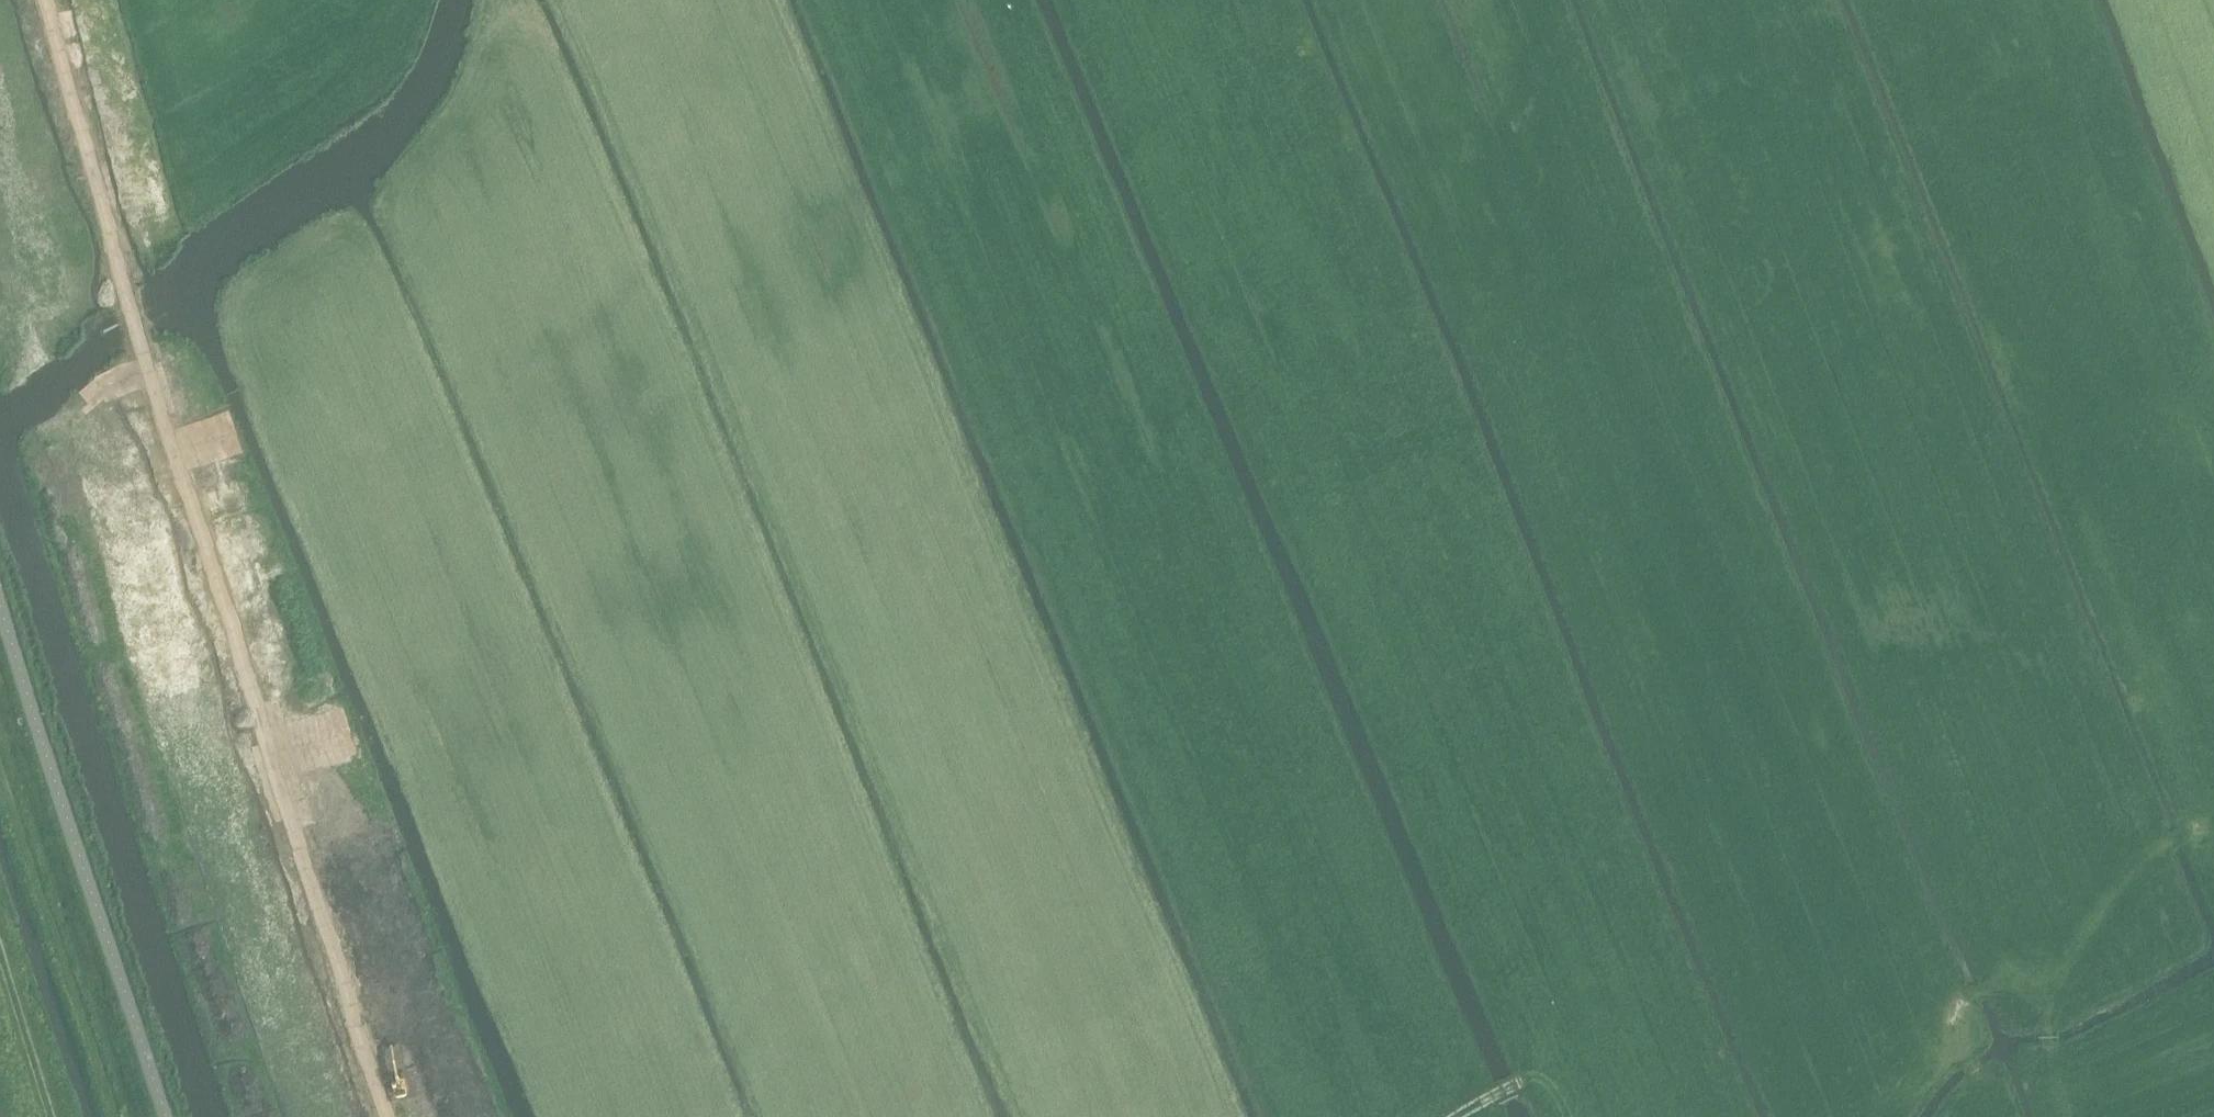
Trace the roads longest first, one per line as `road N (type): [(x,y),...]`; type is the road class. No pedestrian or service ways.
road 1 (track): [(49,1116),(0,955)]

